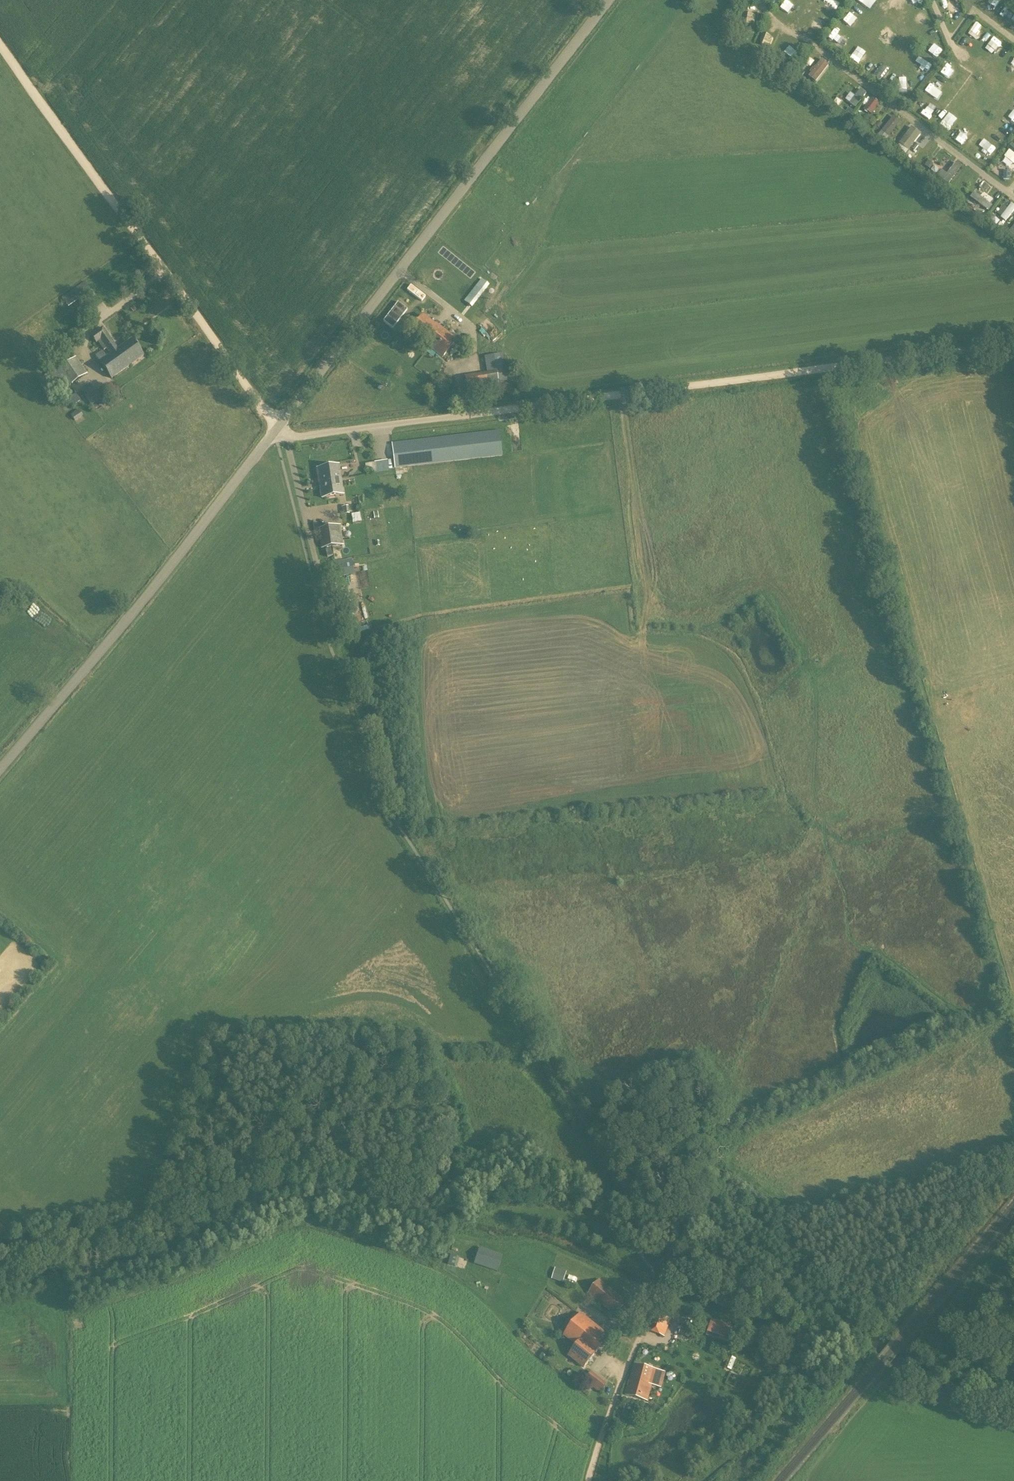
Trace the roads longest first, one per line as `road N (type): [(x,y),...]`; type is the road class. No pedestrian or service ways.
road 1 (unclassified): [(277,427),(608,0)]
road 2 (track): [(1013,345),(486,412)]
road 3 (track): [(0,43),(277,427)]
road 4 (unclassified): [(0,760),(277,427)]
road 5 (unclassified): [(277,427),(287,437),(486,412)]
road 6 (track): [(706,1480),(743,1445),(765,1367),(711,1334)]

